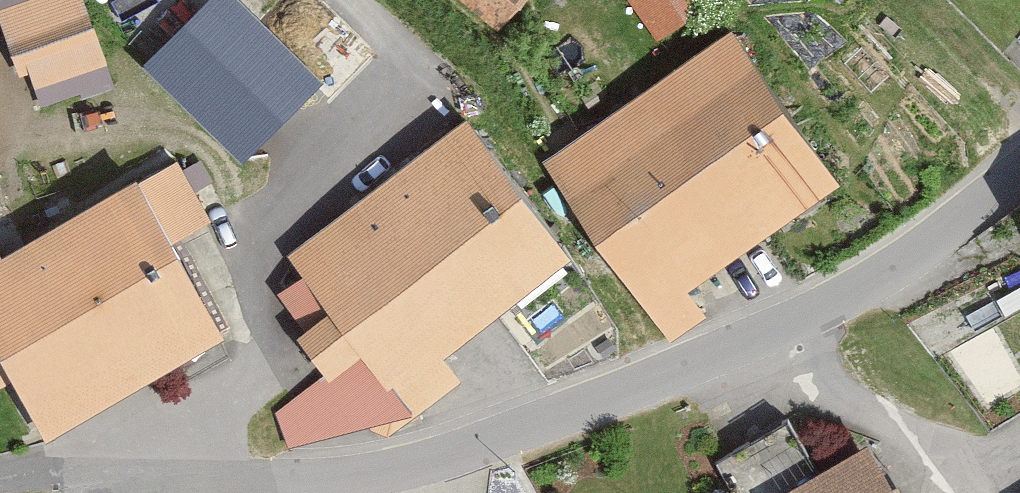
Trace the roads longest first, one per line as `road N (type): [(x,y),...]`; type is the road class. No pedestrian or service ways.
road 1 (unclassified): [(1019,177),(644,365),(493,425),(343,470),(106,475)]

